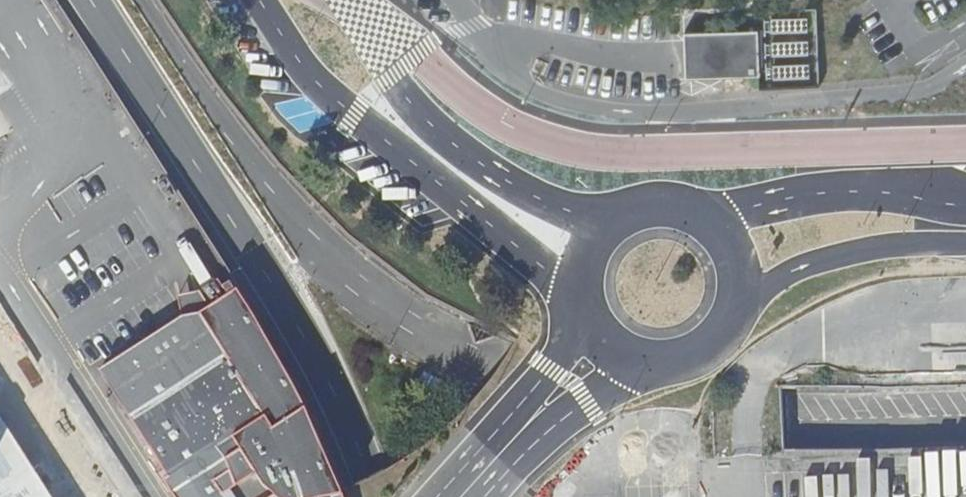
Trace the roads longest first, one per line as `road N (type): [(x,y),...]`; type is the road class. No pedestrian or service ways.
road 1 (unclassified): [(144,0),(250,165),(345,281),(494,371),(567,399),(694,424),(965,420)]
road 2 (unclassified): [(260,0),(335,101),(555,277),(577,283)]
road 3 (unclassified): [(604,222),(506,181),(429,123),(349,0)]
road 4 (unclassified): [(965,206),(852,191),(703,215)]
road 5 (unclassified): [(736,307),(824,259),(908,243),(965,244)]
road 6 (unclassified): [(89,0),(191,152)]
road 7 (unclassified): [(517,436),(646,363)]
road 8 (unclassified): [(584,316),(517,436)]

